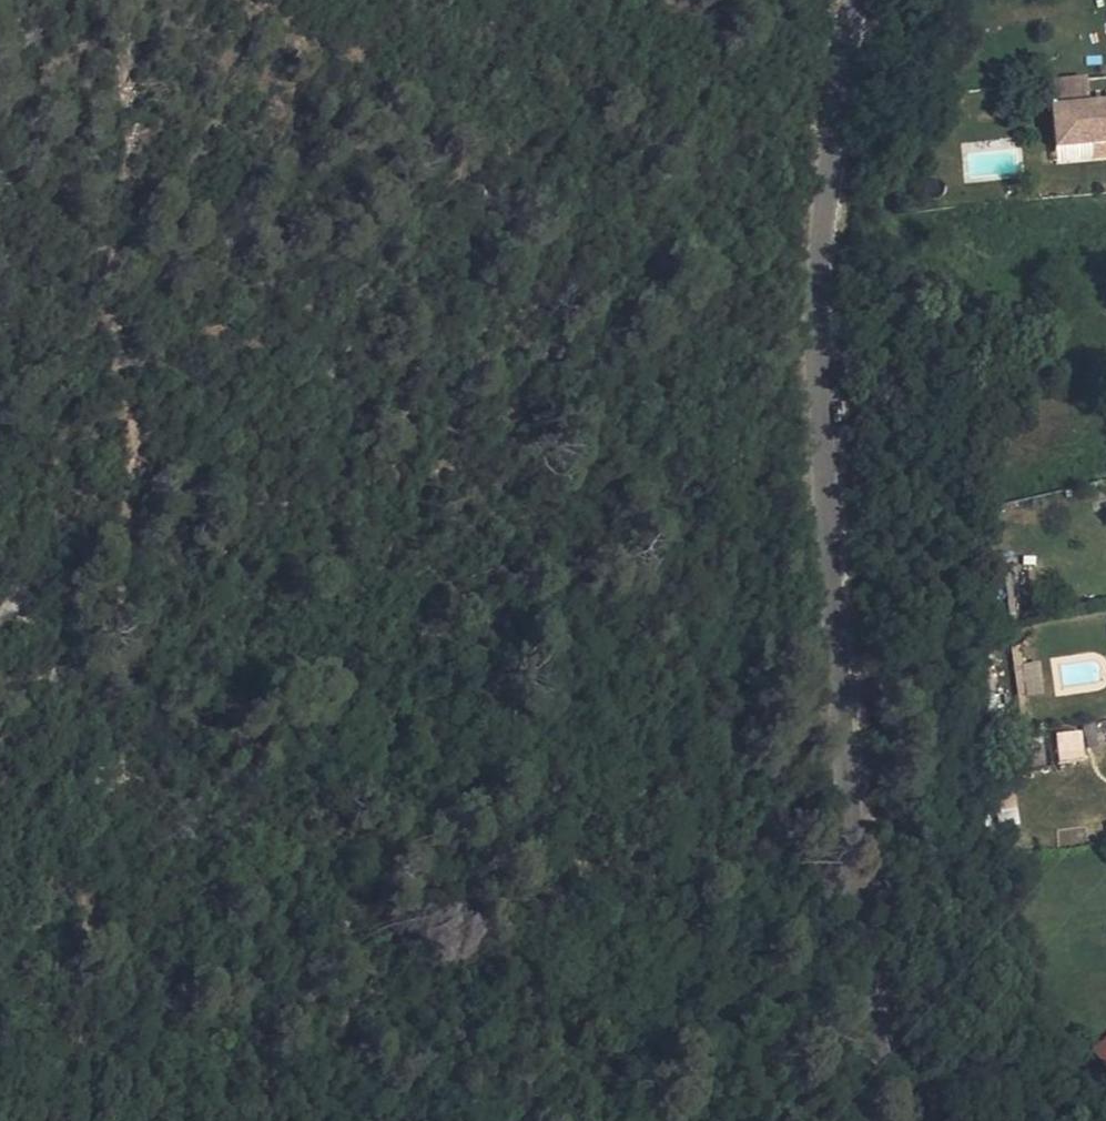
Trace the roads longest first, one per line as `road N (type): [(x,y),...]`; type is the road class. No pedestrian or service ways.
road 1 (tertiary): [(856,0),(844,58),(822,380),(835,628),(877,985),(909,1120)]

